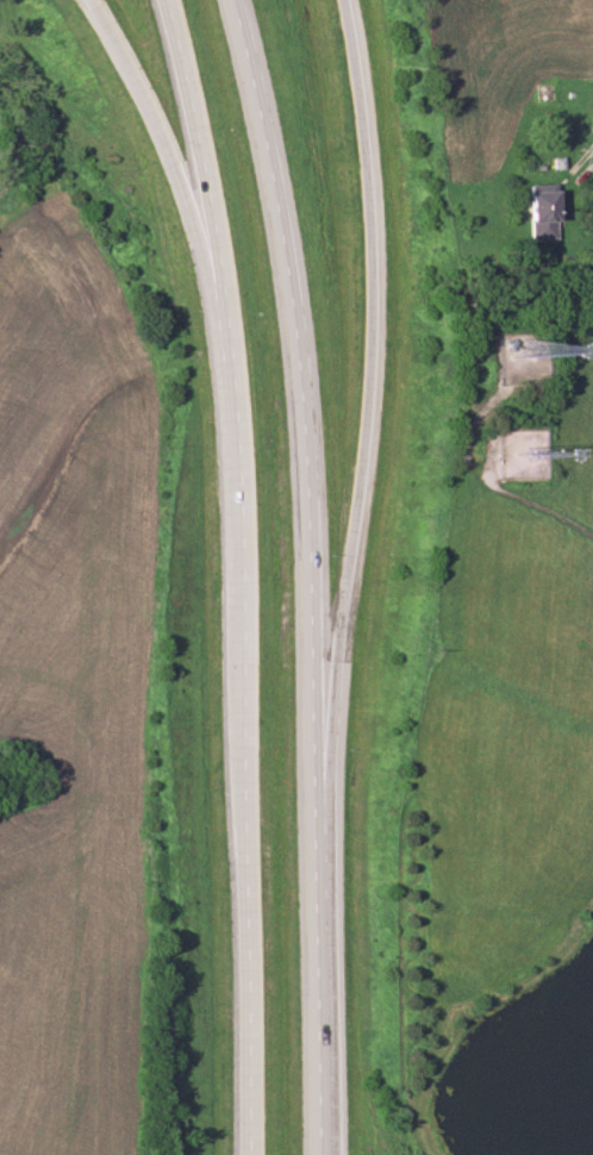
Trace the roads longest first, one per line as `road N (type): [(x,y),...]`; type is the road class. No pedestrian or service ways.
road 1 (motorway): [(224,277),(252,563),(254,1154)]
road 2 (motorway): [(324,753),(312,383),(263,126),(226,0)]
road 3 (motorway): [(324,753),(347,674),(380,427),(376,174),(347,0)]
road 4 (motorway): [(323,1154),(324,753)]
road 5 (motorway): [(76,0),(224,277)]
road 6 (motorway): [(157,0),(202,162),(224,277)]

